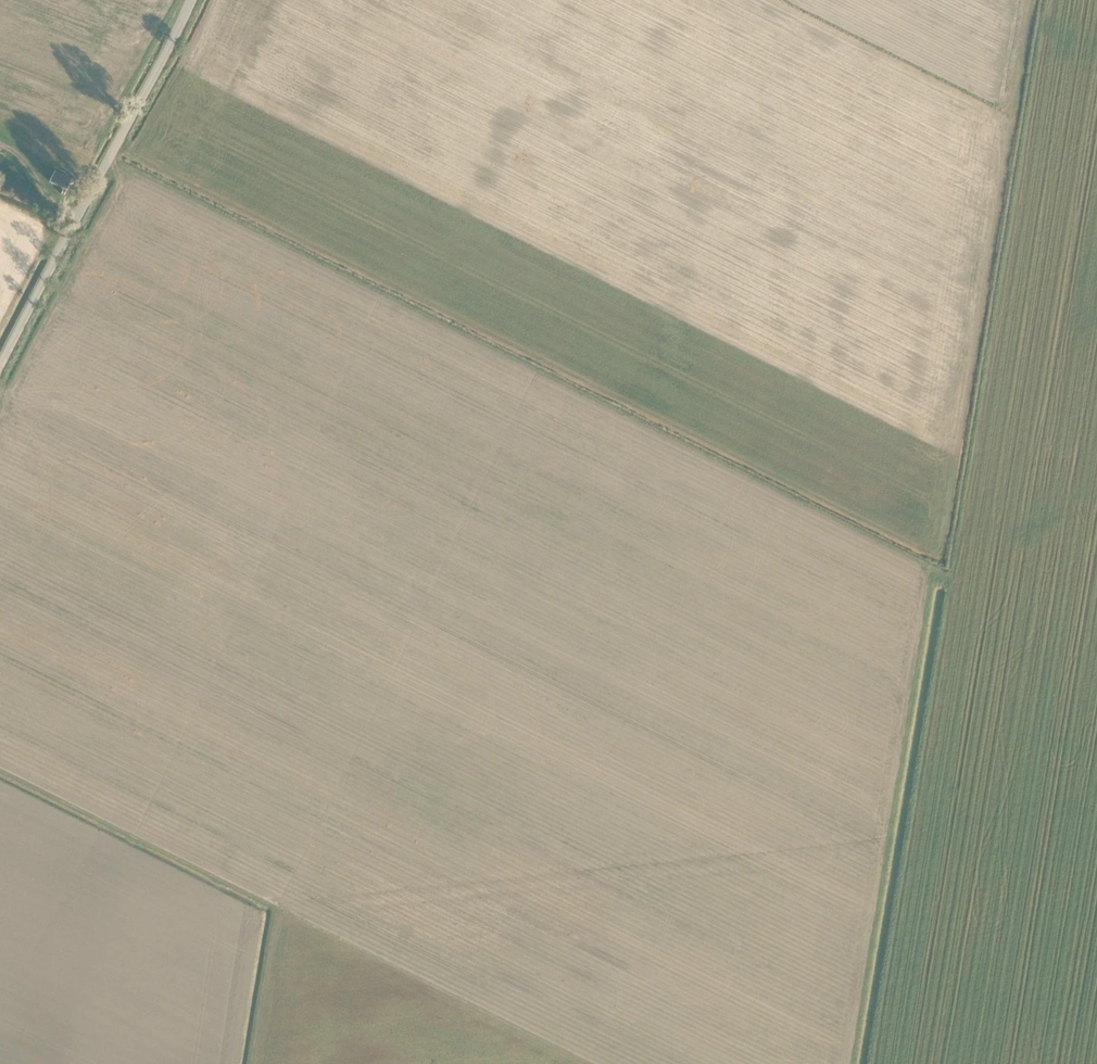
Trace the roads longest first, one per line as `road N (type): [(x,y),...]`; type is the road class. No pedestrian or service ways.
road 1 (tertiary): [(0,365),(191,0)]

